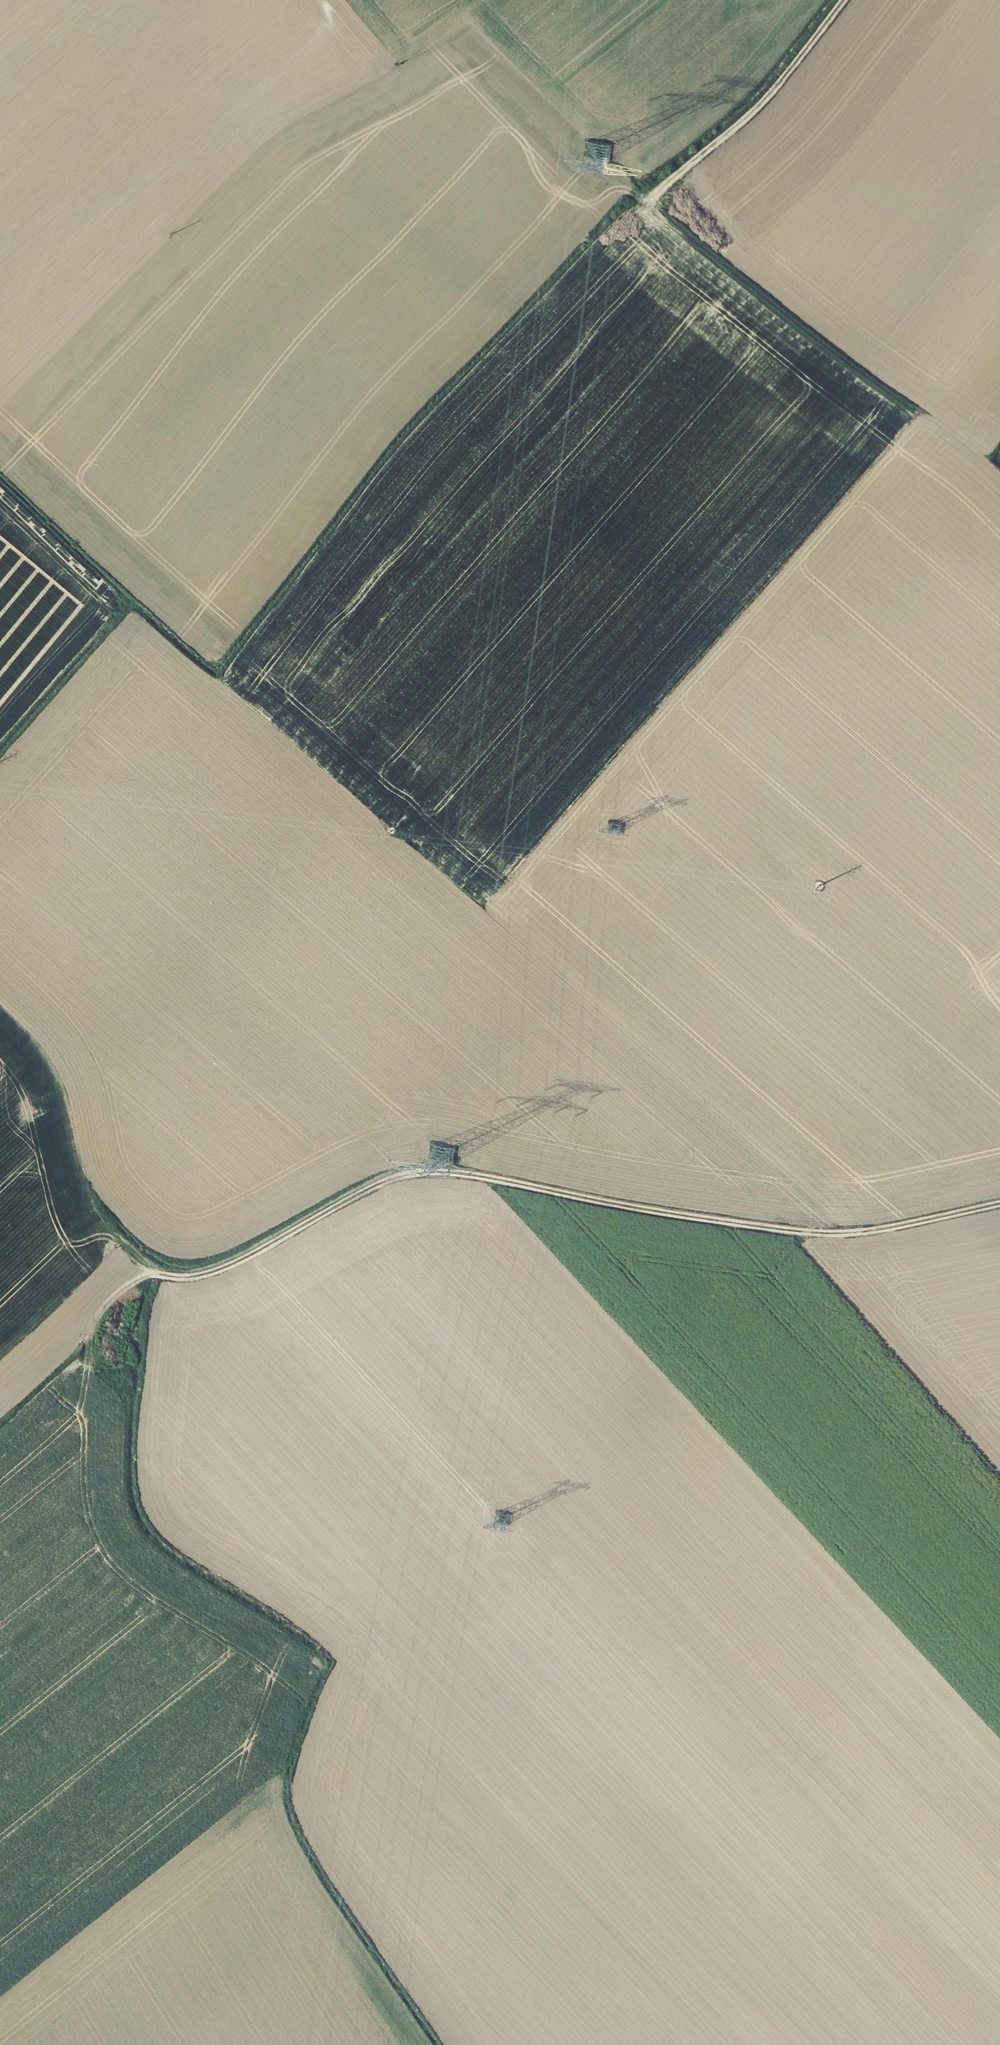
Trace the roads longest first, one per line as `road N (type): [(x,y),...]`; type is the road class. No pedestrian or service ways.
road 1 (unclassified): [(151,1272),(184,1277),(226,1267),(377,1185),(427,1172),(820,1233),(866,1232),(999,1204)]

